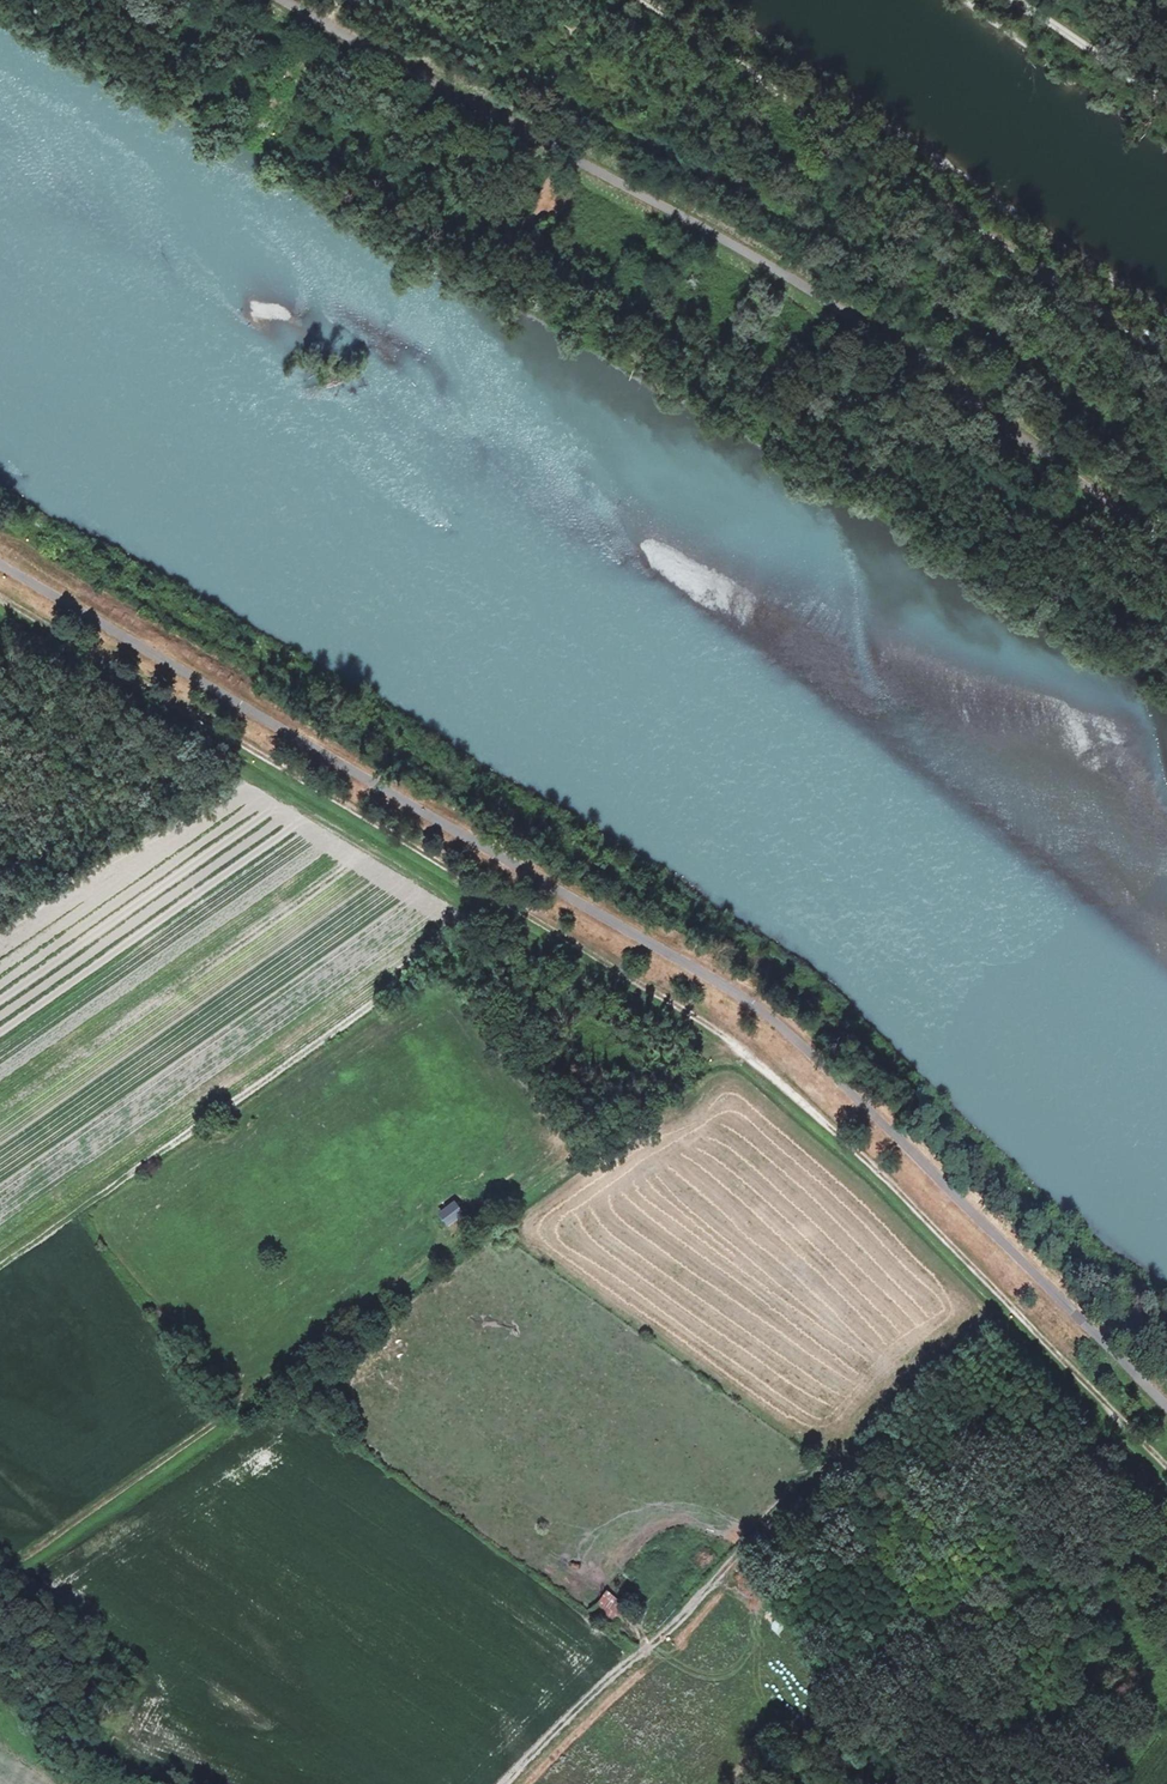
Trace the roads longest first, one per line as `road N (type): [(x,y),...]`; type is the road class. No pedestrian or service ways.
road 1 (track): [(641,0),(1166,360)]
road 2 (track): [(1166,103),(1019,0)]

